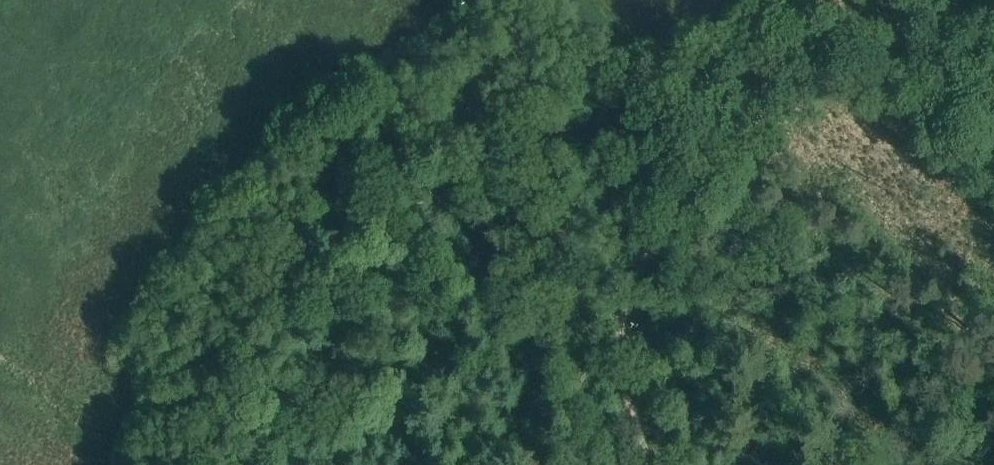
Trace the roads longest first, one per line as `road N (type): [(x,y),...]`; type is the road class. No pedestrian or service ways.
road 1 (track): [(655,464),(626,406),(619,331),(625,293),(659,224),(710,160),(763,119),(869,87),(993,5)]
road 2 (track): [(869,87),(993,198)]

